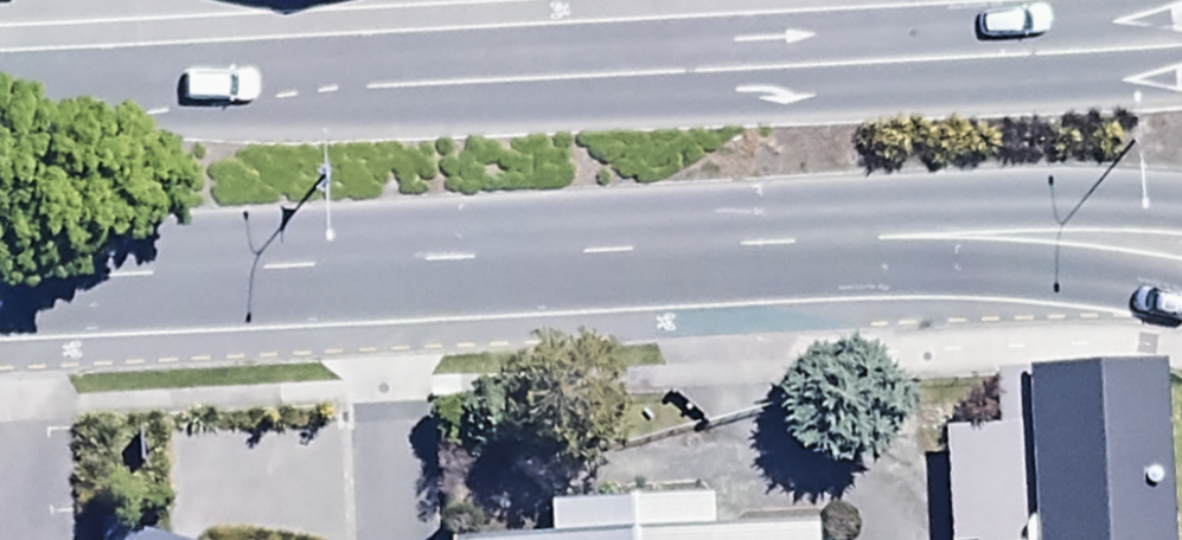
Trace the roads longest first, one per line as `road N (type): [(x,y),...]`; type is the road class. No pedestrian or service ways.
road 1 (trunk): [(0,94),(377,93),(1039,61),(1181,45)]
road 2 (trunk): [(1181,201),(954,196),(566,248)]
road 3 (trunk): [(1181,296),(983,270),(566,248)]
road 4 (trunk): [(566,248),(0,284)]

